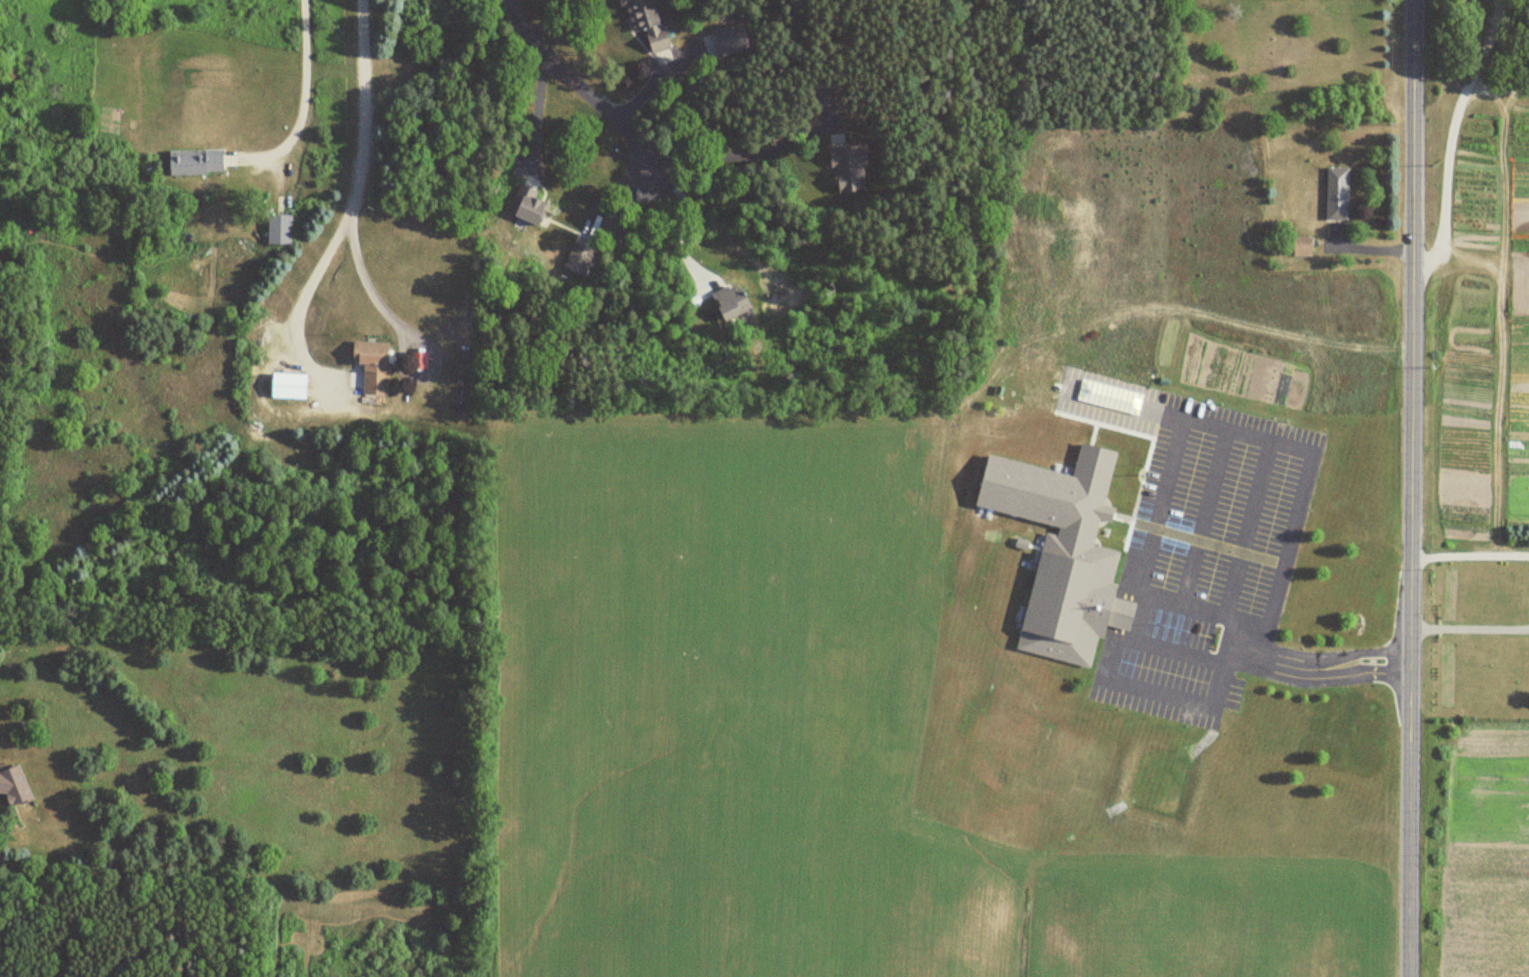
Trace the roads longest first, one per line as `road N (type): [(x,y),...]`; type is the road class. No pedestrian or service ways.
road 1 (residential): [(1411,976),(1413,0)]
road 2 (residential): [(363,0),(364,166),(301,330)]
road 3 (residential): [(505,0),(655,165)]

